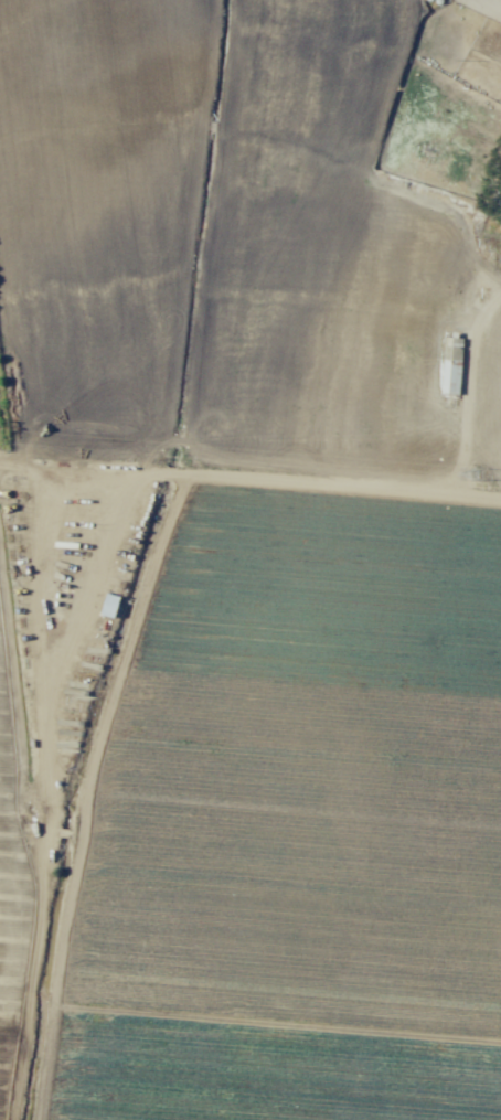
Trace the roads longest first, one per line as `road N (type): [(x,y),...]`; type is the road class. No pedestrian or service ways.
road 1 (track): [(500,503),(0,465)]

